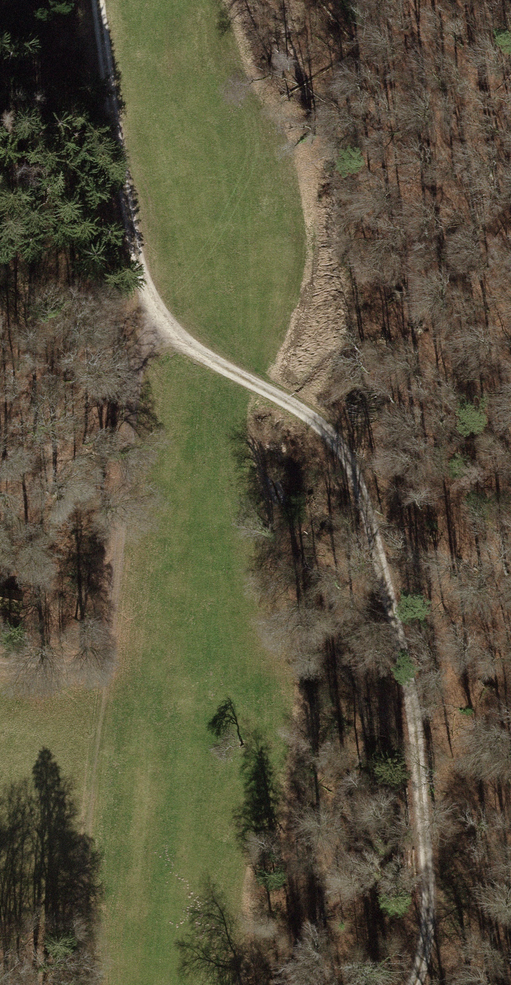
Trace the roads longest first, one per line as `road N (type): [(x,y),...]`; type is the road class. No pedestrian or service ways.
road 1 (track): [(98,0),(139,276),(176,341),(337,437),(379,557),(416,730),(429,862),(432,931),(415,984)]
road 2 (track): [(76,984),(139,276)]

